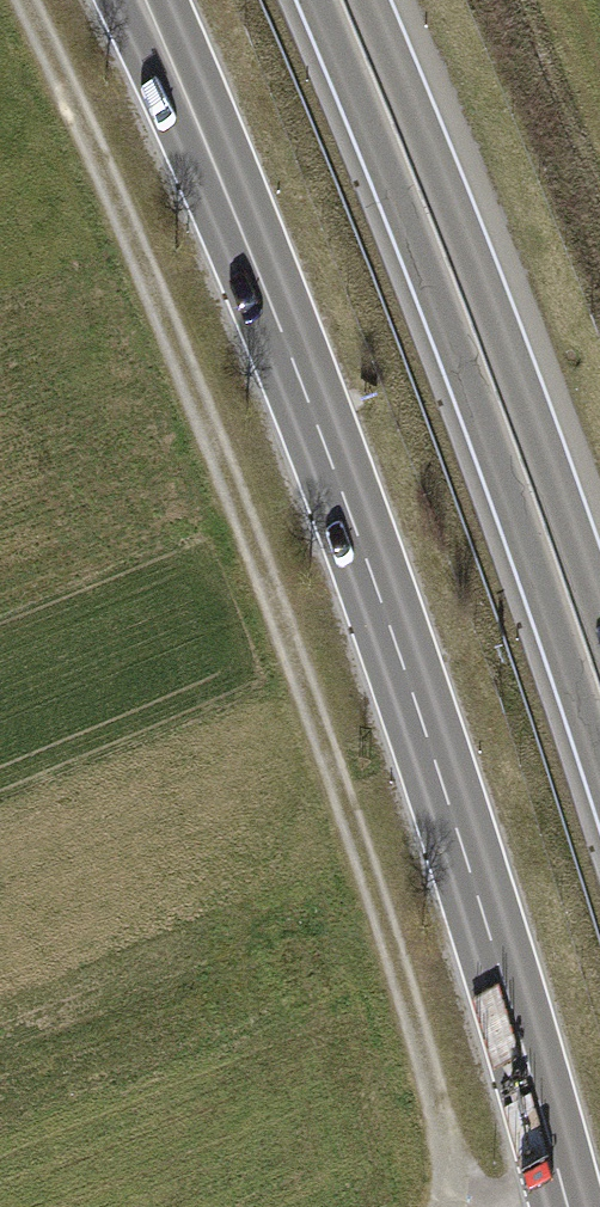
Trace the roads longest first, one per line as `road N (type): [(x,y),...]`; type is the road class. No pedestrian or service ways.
road 1 (track): [(20,0),(151,298),(327,774),(425,1087),(443,1184),(438,1206)]
road 2 (primary): [(560,1206),(385,635),(227,216),(136,0)]
road 3 (trunk): [(320,0),(473,388),(599,756)]
road 4 (trunk): [(599,613),(516,374),(368,0)]

